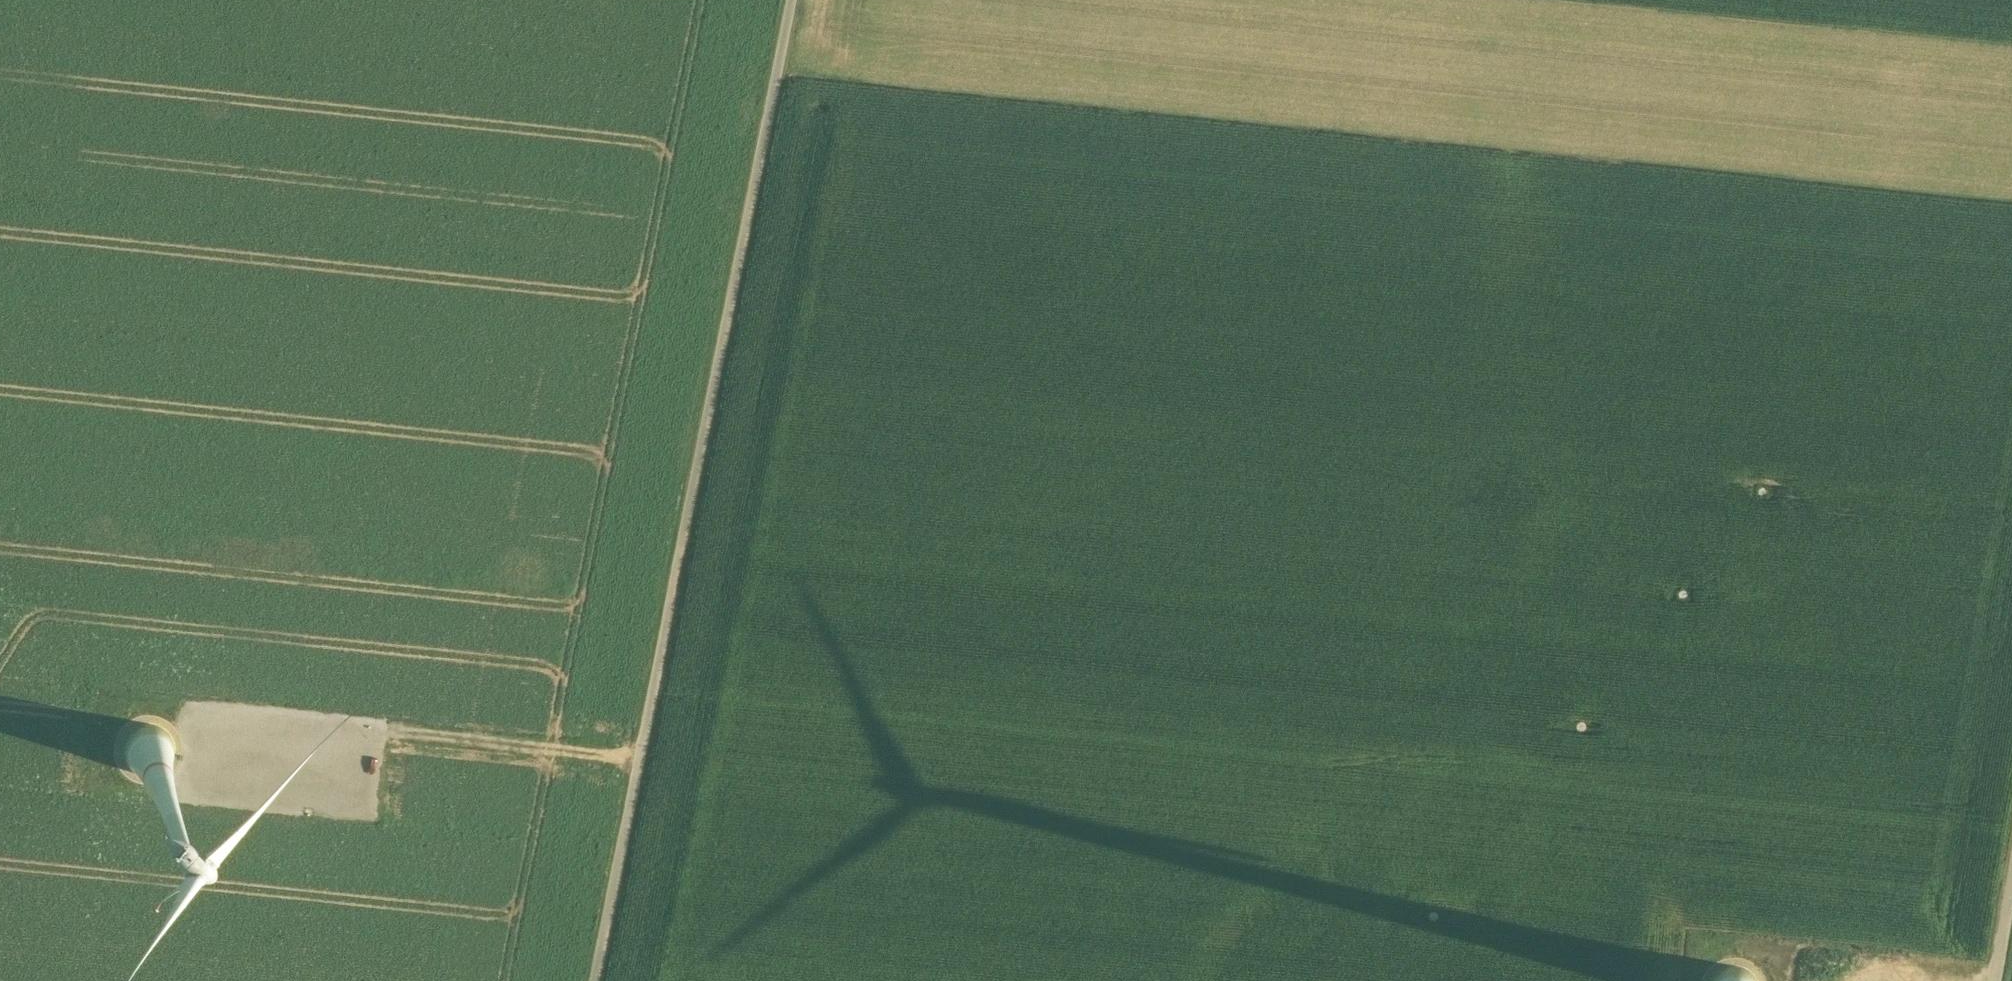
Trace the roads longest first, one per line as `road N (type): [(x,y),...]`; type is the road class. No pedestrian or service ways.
road 1 (track): [(792,0),(588,980)]

